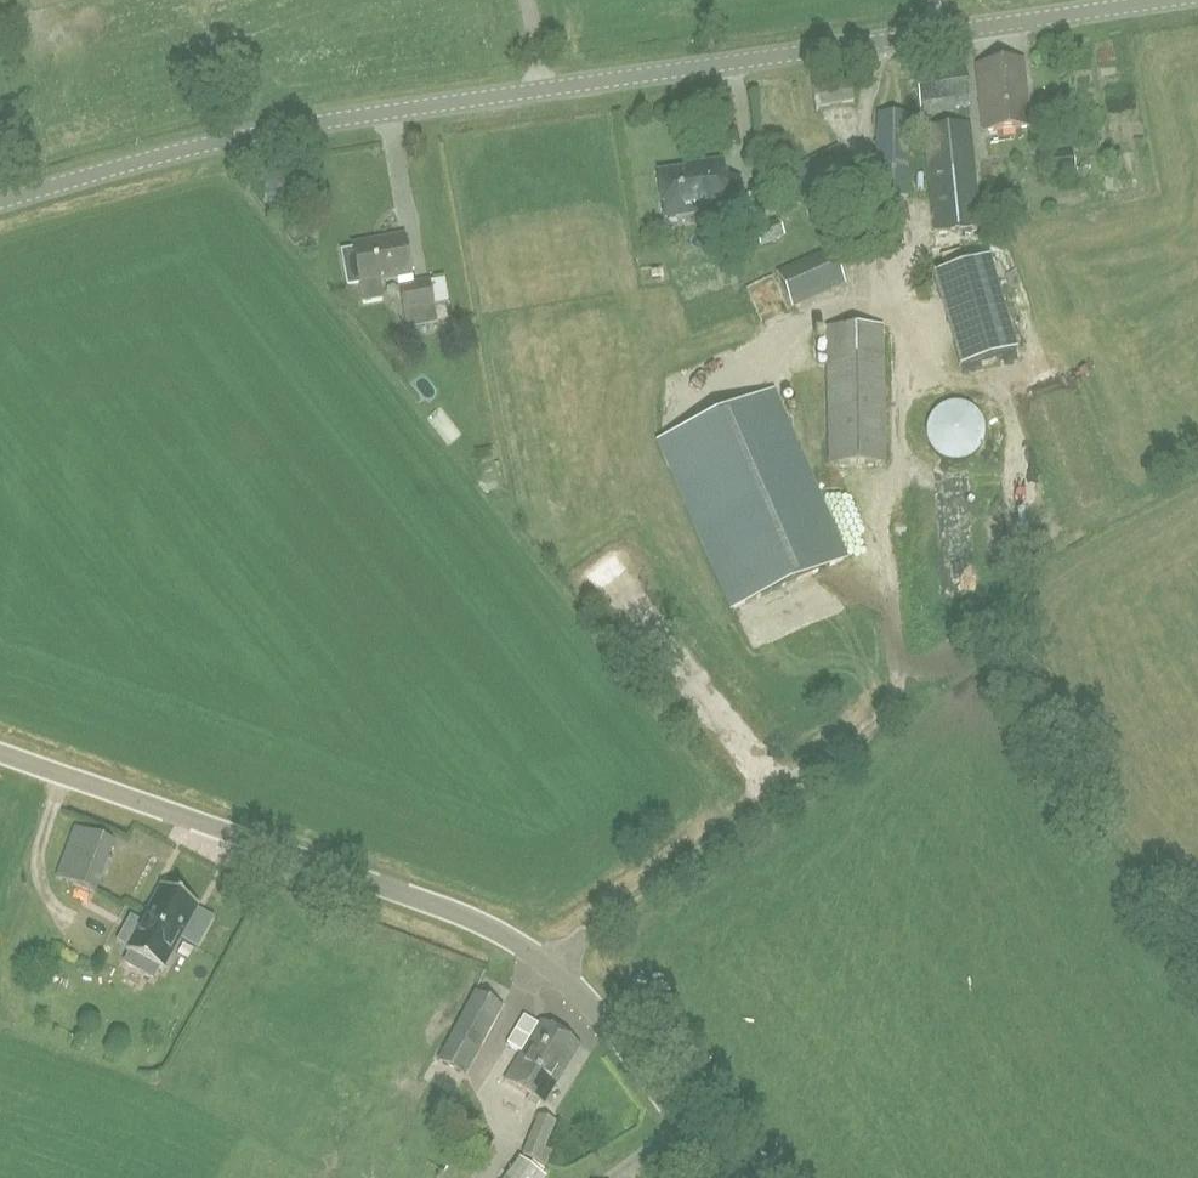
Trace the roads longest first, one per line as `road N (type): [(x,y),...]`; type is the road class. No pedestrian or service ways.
road 1 (tertiary): [(0,202),(290,127),(1167,0)]
road 2 (unclassified): [(720,1177),(587,999),(500,933),(0,753)]

